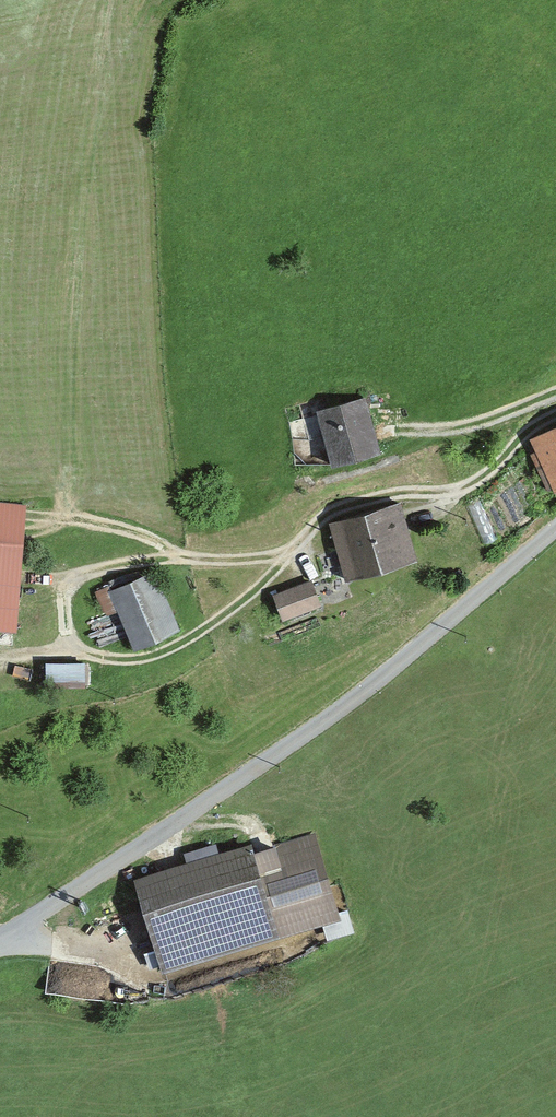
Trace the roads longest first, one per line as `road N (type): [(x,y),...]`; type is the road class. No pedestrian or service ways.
road 1 (unclassified): [(0,936),(354,698),(555,526)]
road 2 (track): [(65,646),(117,660),(174,648),(248,600),(327,516),(347,504),(476,481),(555,411)]
road 3 (track): [(90,518),(67,407),(110,0)]
road 4 (track): [(65,646),(68,579),(152,555),(290,554)]
road 5 (track): [(405,435),(467,430),(555,394)]
road 6 (track): [(49,530),(90,518),(151,535),(174,556)]

